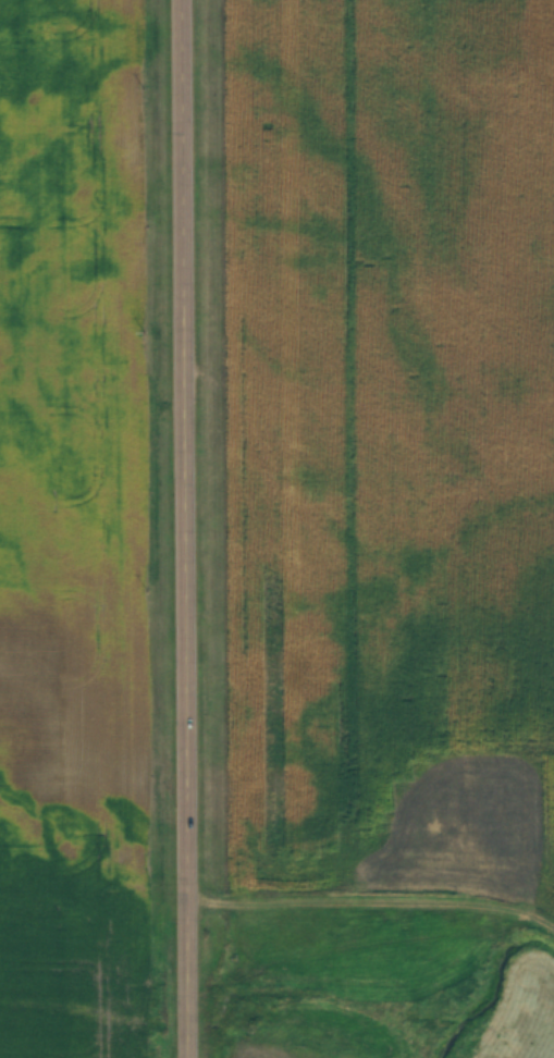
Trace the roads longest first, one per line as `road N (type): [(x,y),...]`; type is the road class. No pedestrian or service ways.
road 1 (tertiary): [(190,1057),(184,0)]

